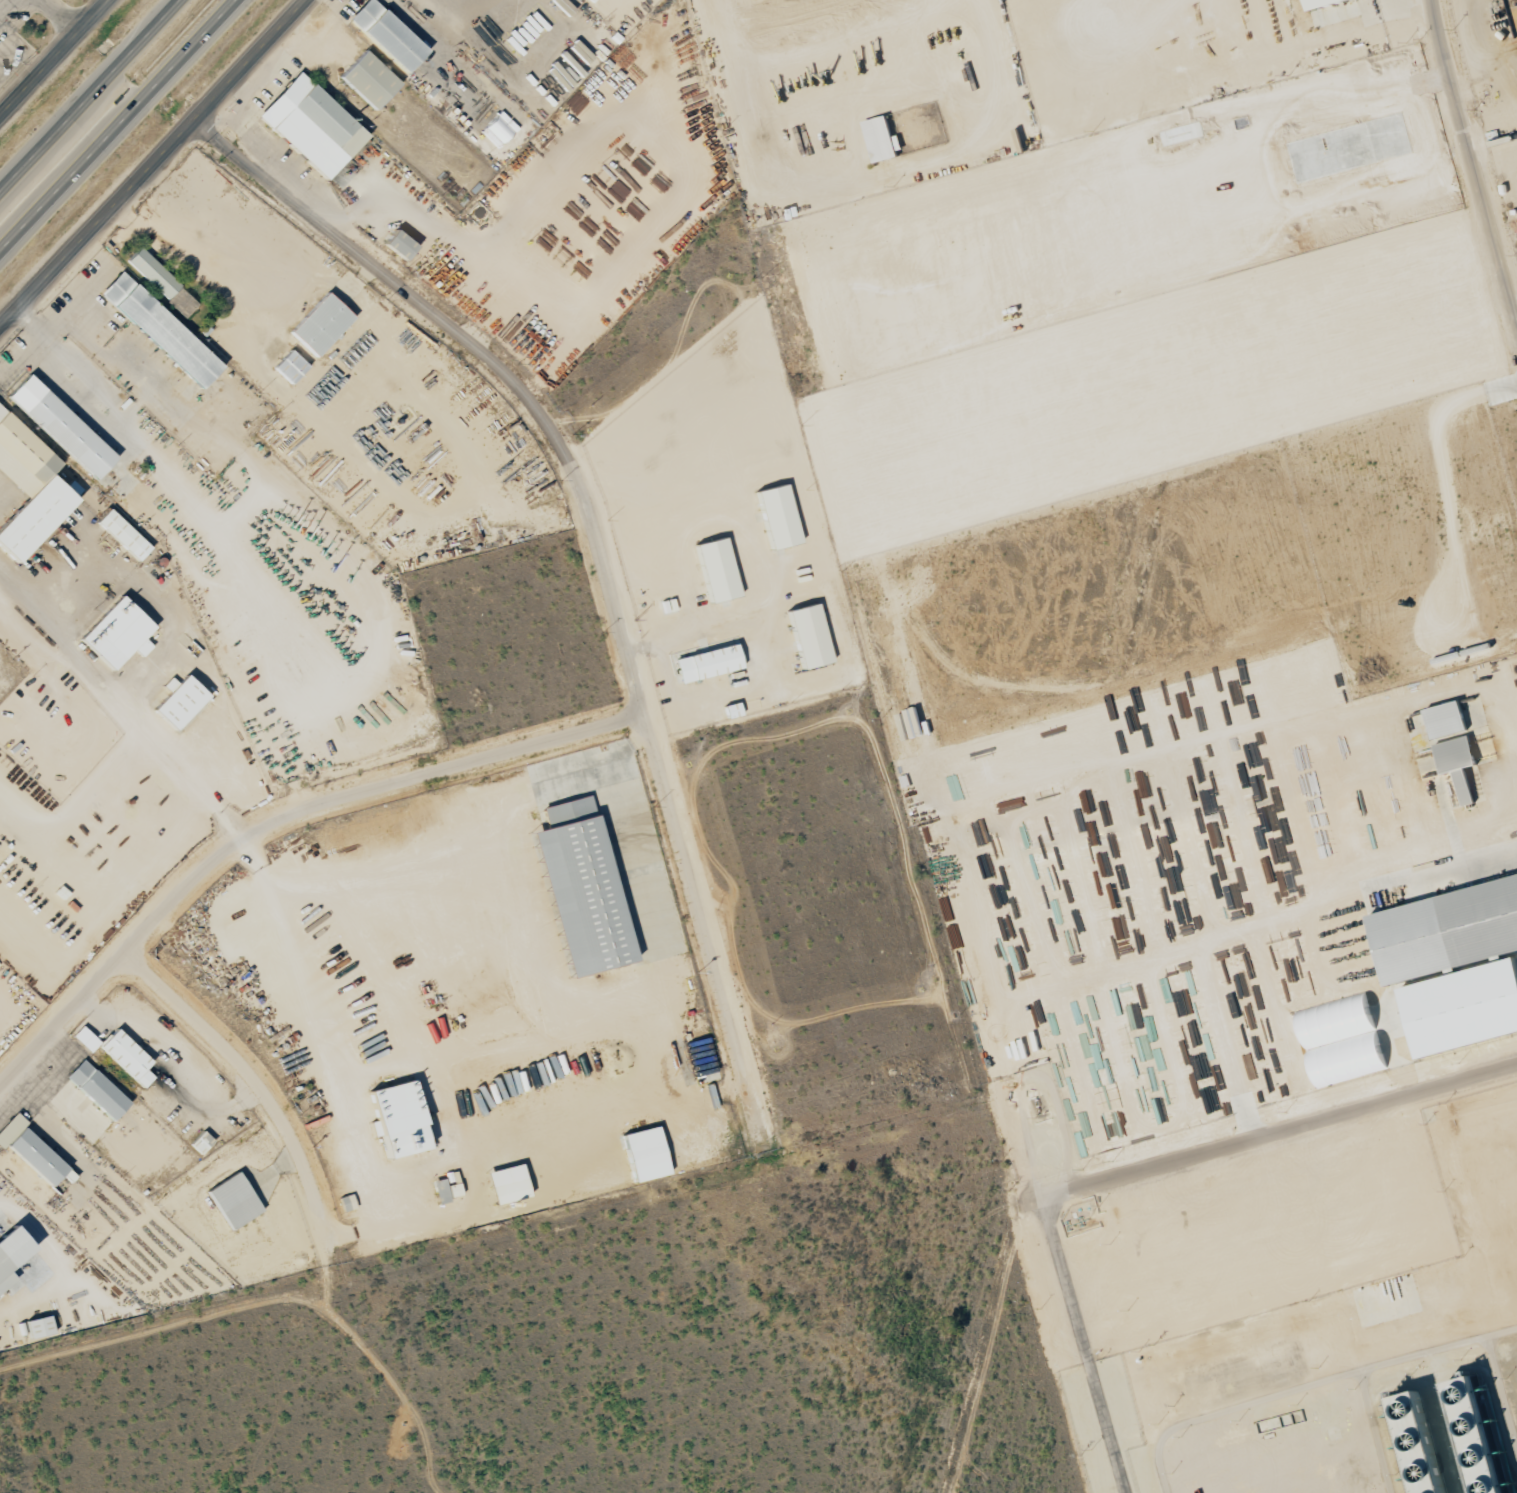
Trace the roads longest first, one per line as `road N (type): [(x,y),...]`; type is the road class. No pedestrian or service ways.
road 1 (residential): [(764,1147),(570,459),(545,418),(483,351),(198,123)]
road 2 (residential): [(1124,1492),(1042,1198),(1516,1064)]
road 3 (residential): [(644,715),(326,804),(266,829),(186,889),(0,1086)]
road 4 (secondary): [(0,332),(312,0)]
road 5 (residential): [(333,1258),(304,1166),(274,1106),(126,952)]
road 6 (motorway): [(0,246),(231,0)]
road 7 (residential): [(1433,0),(1516,321)]
road 8 (motorway): [(175,0),(0,187)]
road 9 (secondary): [(0,114),(107,0)]

